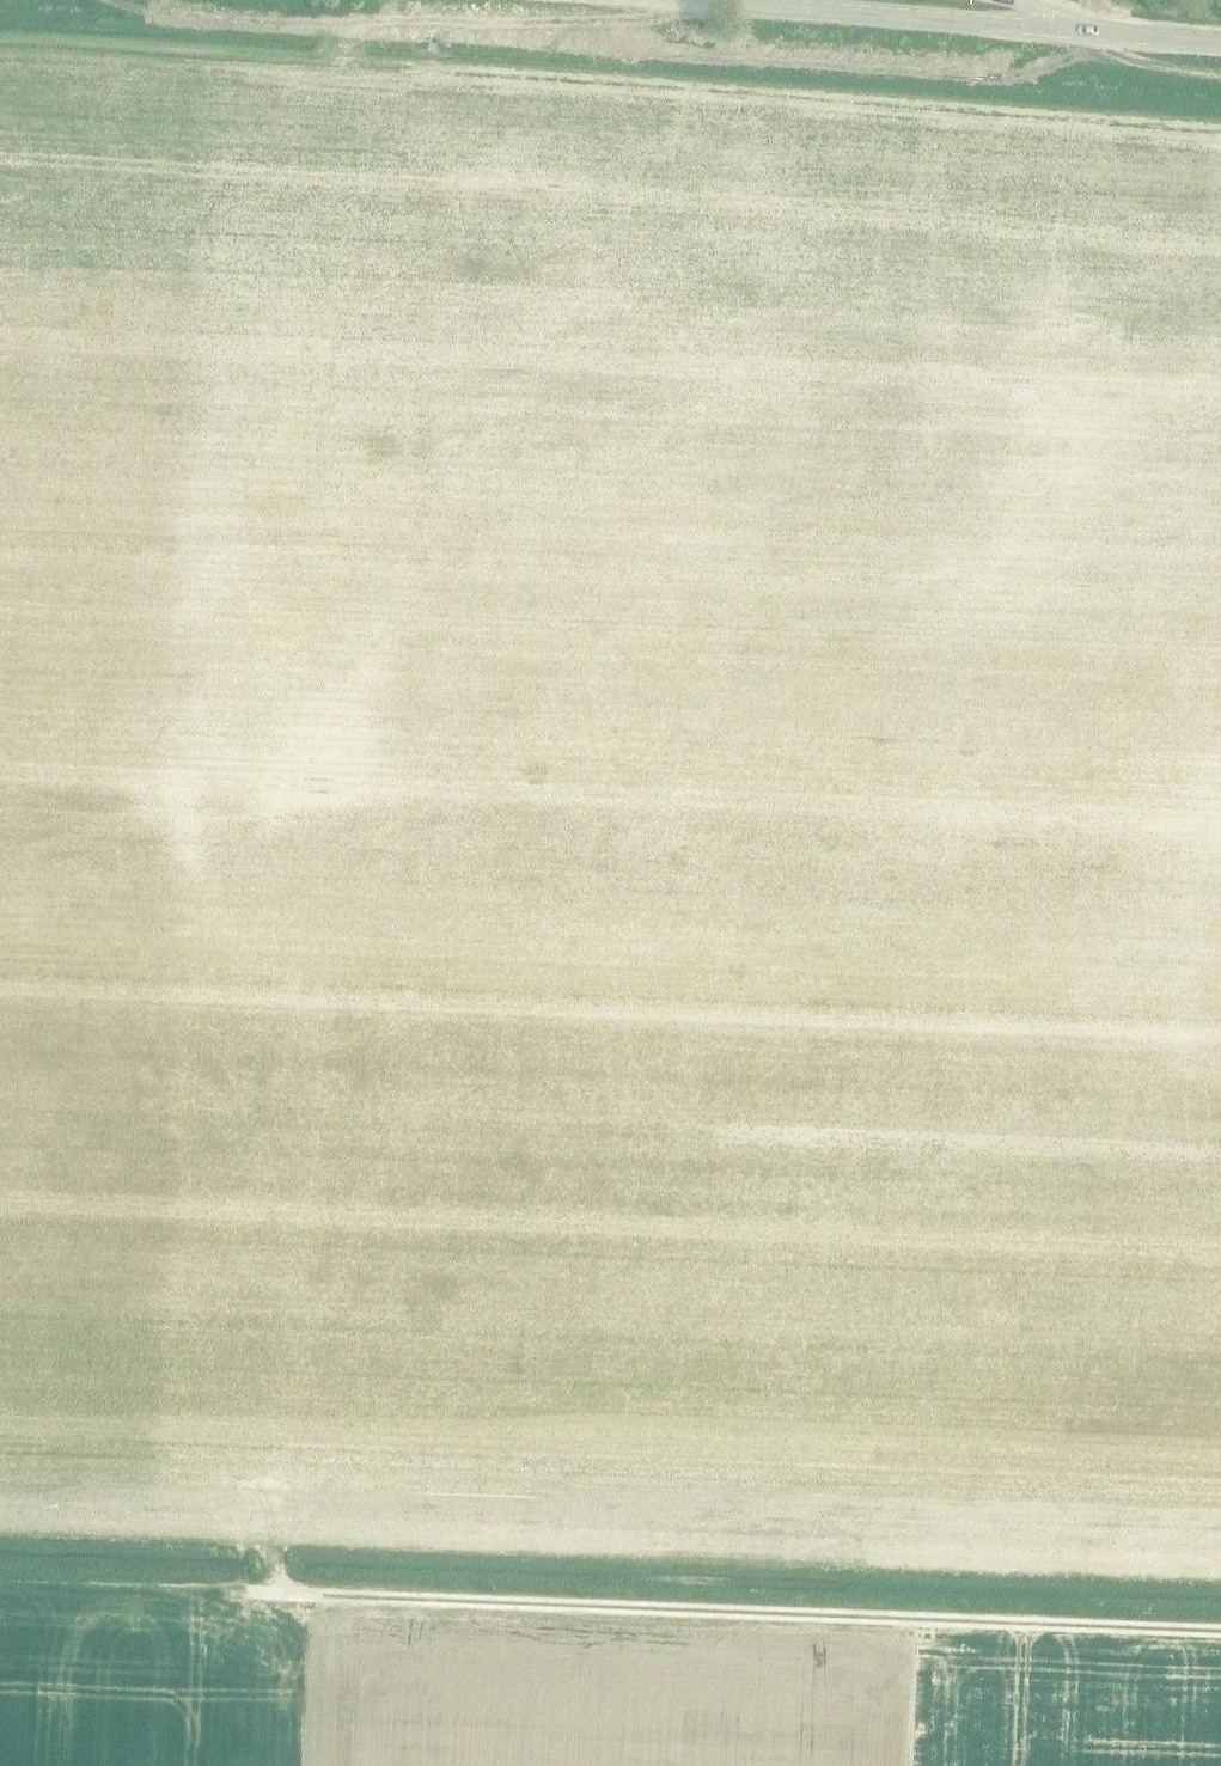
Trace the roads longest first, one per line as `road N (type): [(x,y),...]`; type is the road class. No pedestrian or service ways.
road 1 (track): [(244,1586),(1220,1627)]
road 2 (tertiary): [(1220,43),(1107,33),(969,0)]
road 3 (track): [(1107,33),(1104,50),(1220,74)]

